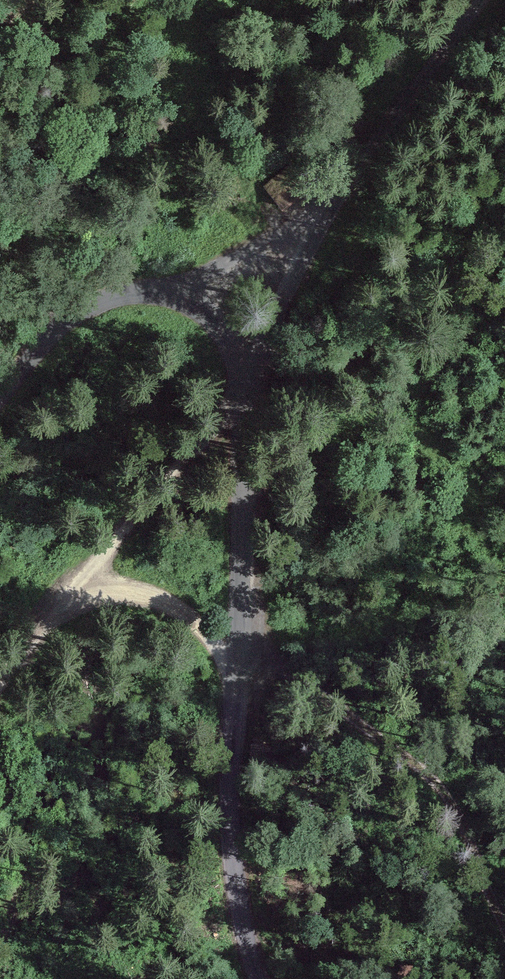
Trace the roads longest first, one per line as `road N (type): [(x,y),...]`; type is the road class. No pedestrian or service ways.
road 1 (unclassified): [(247,370),(232,821),(257,978)]
road 2 (track): [(0,681),(195,445),(247,405)]
road 3 (unclassified): [(480,0),(325,206)]
road 4 (unclassified): [(0,402),(58,329),(97,300),(135,291),(180,295)]
road 5 (track): [(69,592),(153,599),(193,619),(237,660)]
road 6 (unclassified): [(247,370),(325,206)]
road 7 (unclassified): [(325,206),(245,265),(180,295)]

